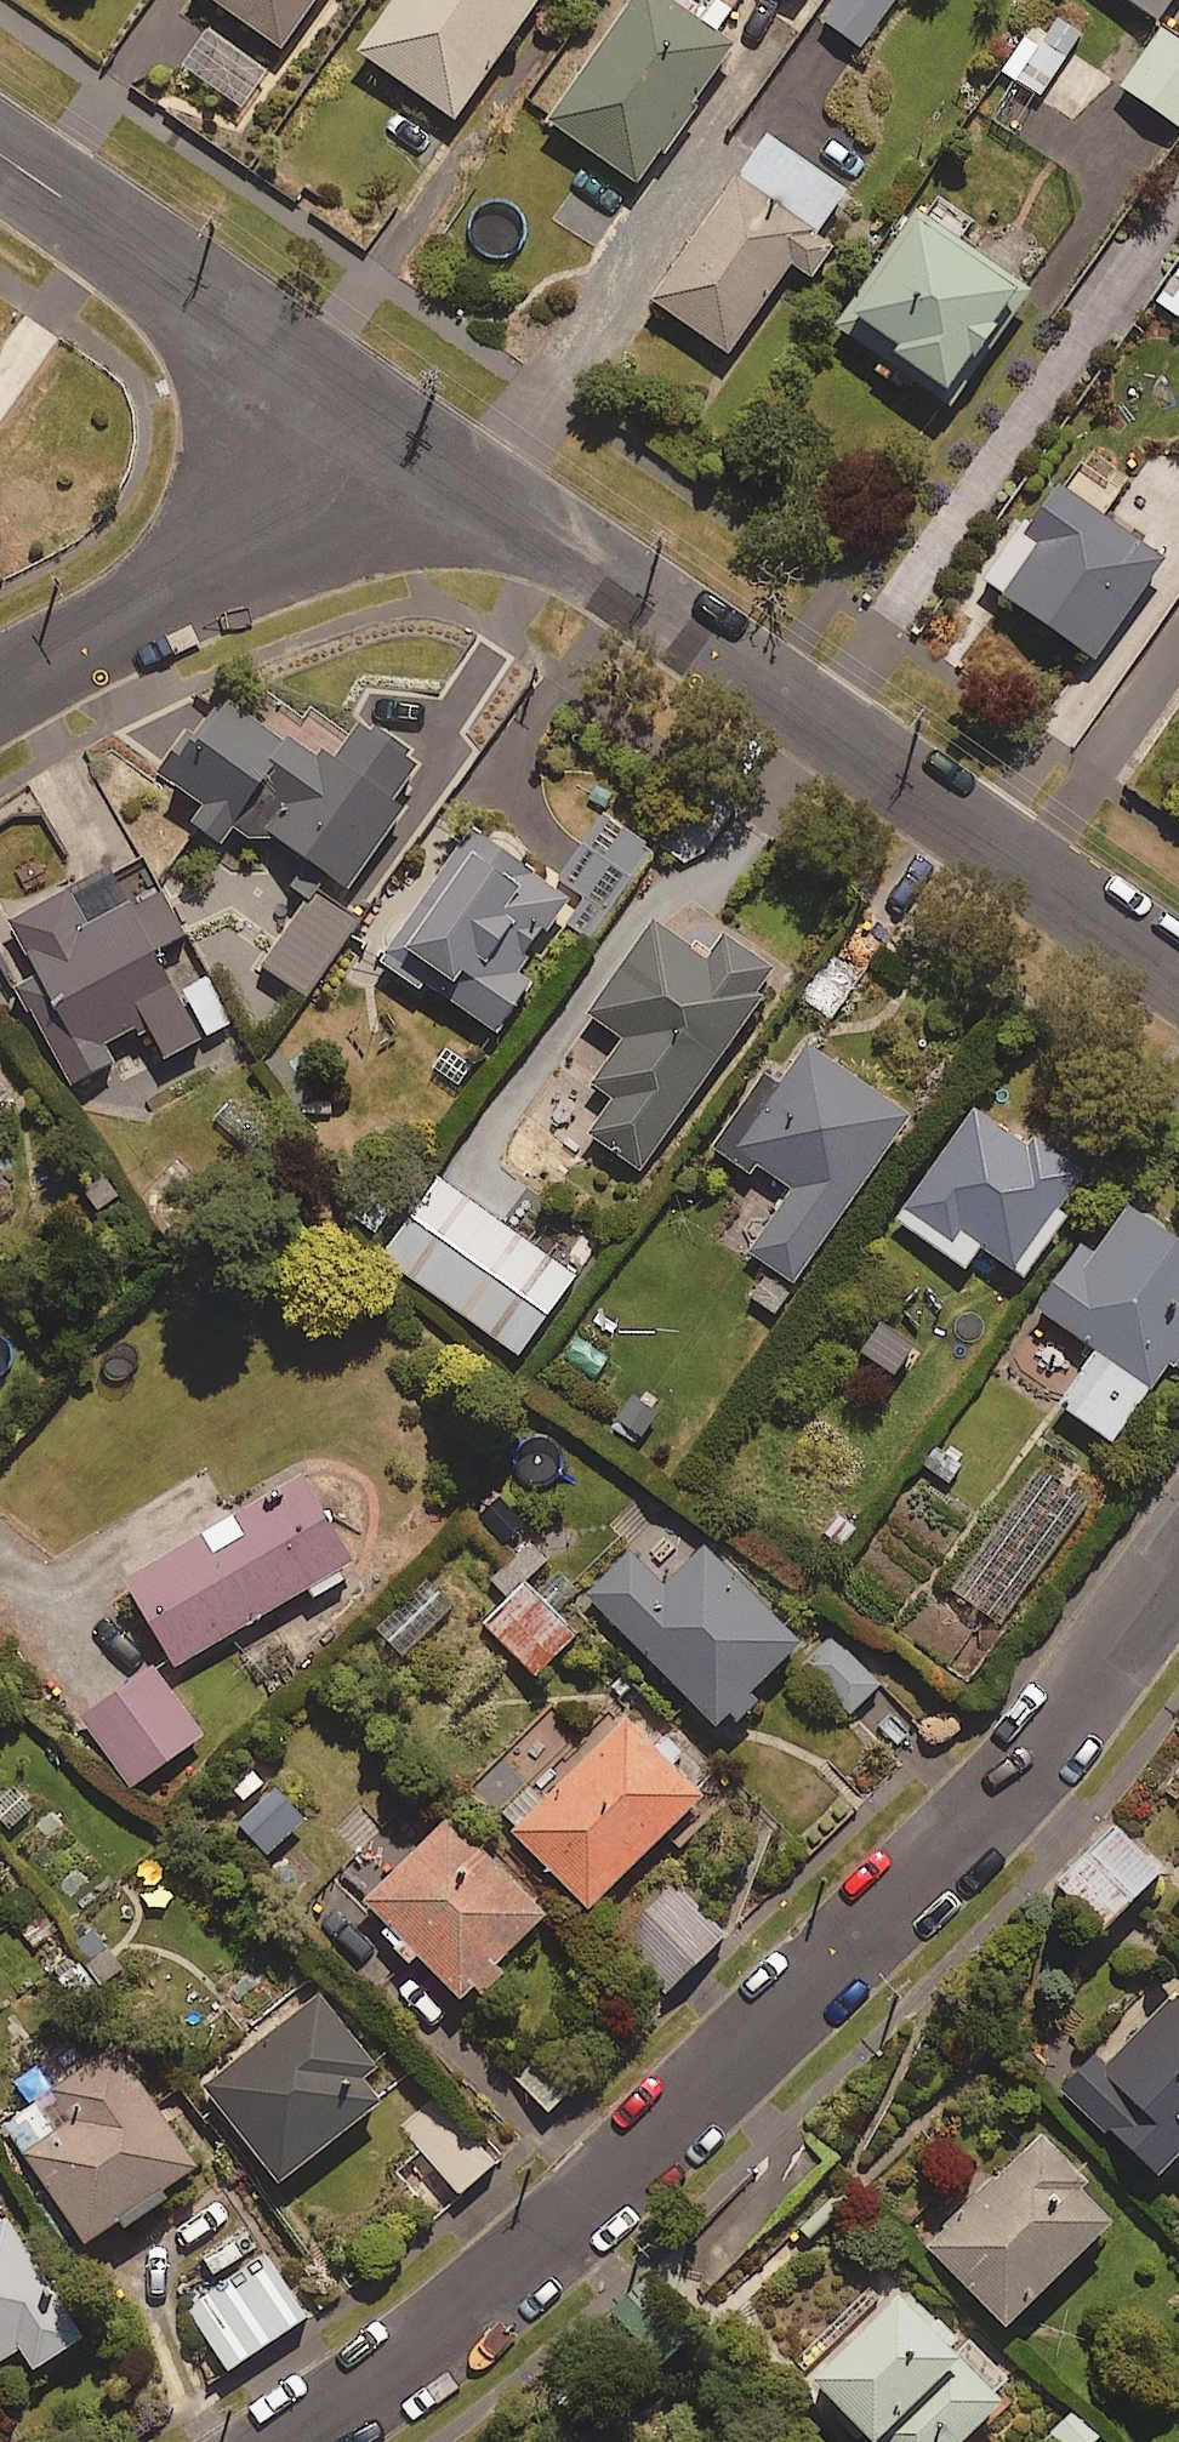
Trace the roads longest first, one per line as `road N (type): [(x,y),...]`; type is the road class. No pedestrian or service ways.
road 1 (residential): [(285,2441),(499,2290),(620,2177),(1025,1785),(1149,1634),(1178,1584)]
road 2 (residential): [(422,457),(732,661),(1178,982)]
road 3 (residential): [(0,155),(422,457)]
road 4 (residential): [(0,685),(422,457)]

